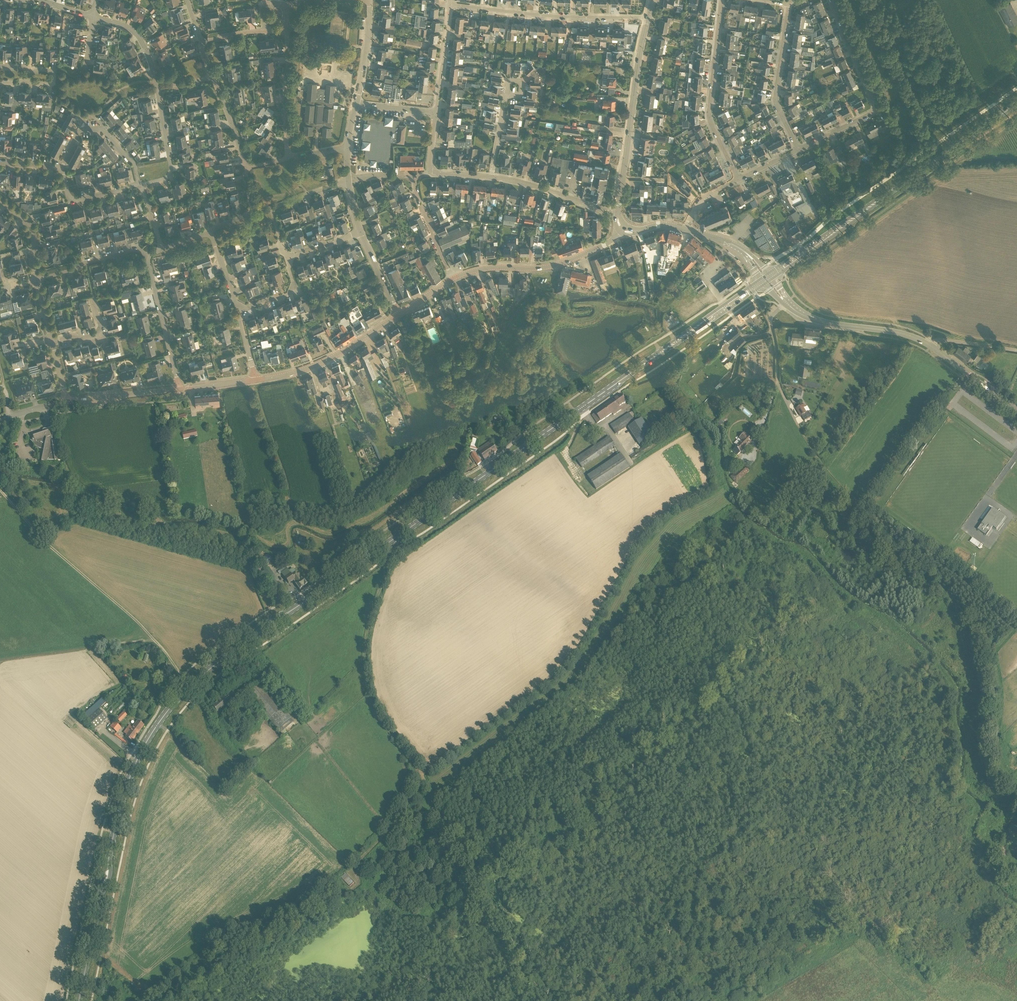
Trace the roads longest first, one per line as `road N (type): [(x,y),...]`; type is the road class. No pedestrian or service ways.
road 1 (primary): [(289,612),(765,281)]
road 2 (primary): [(770,277),(1016,103)]
road 3 (primary): [(109,859),(124,793),(150,736),(192,684),(259,633)]
road 4 (track): [(395,549),(371,615),(365,662),(376,711),(412,759),(420,783)]
road 5 (track): [(157,642),(5,495)]
road 6 (residential): [(799,148),(875,109),(830,0)]
road 7 (residential): [(647,20),(450,5)]
road 8 (secondary): [(618,214),(647,20)]
road 9 (residential): [(738,179),(709,119),(722,0)]
road 10 (tertiary): [(453,279),(485,268),(553,266),(620,233)]
road 11 (tertiary): [(256,380),(327,360),(398,314)]
road 12 (track): [(0,661),(157,642)]
road 13 (residential): [(799,148),(775,100),(791,2)]
road 14 (secondary): [(930,346),(819,321),(786,302)]
road 15 (track): [(861,505),(935,405),(952,404)]
road 16 (residential): [(179,390),(146,255)]
road 17 (unclassified): [(786,302),(769,322),(779,387),(799,427)]
road 18 (residential): [(288,261),(272,207),(347,179)]
road 19 (residential): [(138,184),(125,155),(98,129),(78,132),(60,167)]
road 20 (residential): [(286,158),(289,30)]
road 21 (residential): [(138,184),(170,170),(158,87)]

